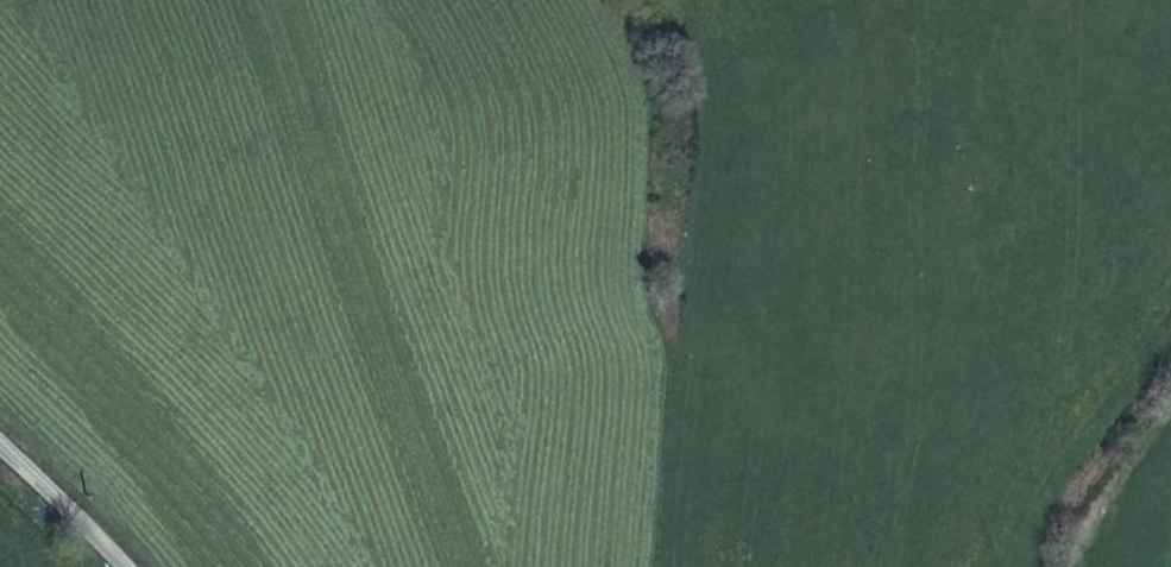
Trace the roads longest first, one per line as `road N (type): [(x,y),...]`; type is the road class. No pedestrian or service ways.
road 1 (unclassified): [(131,566),(0,433)]

